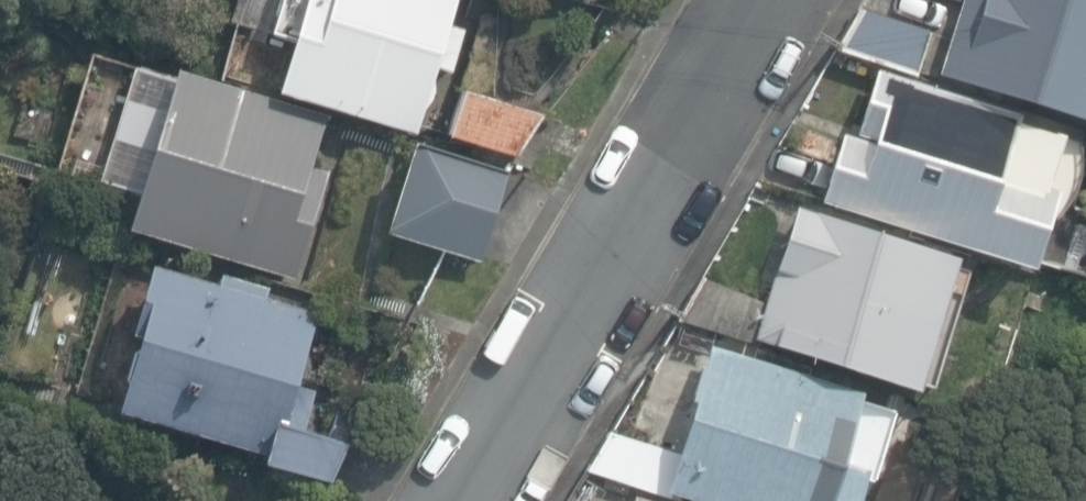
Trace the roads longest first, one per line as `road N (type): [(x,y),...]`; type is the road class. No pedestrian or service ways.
road 1 (residential): [(780,0),(602,322),(482,500)]

